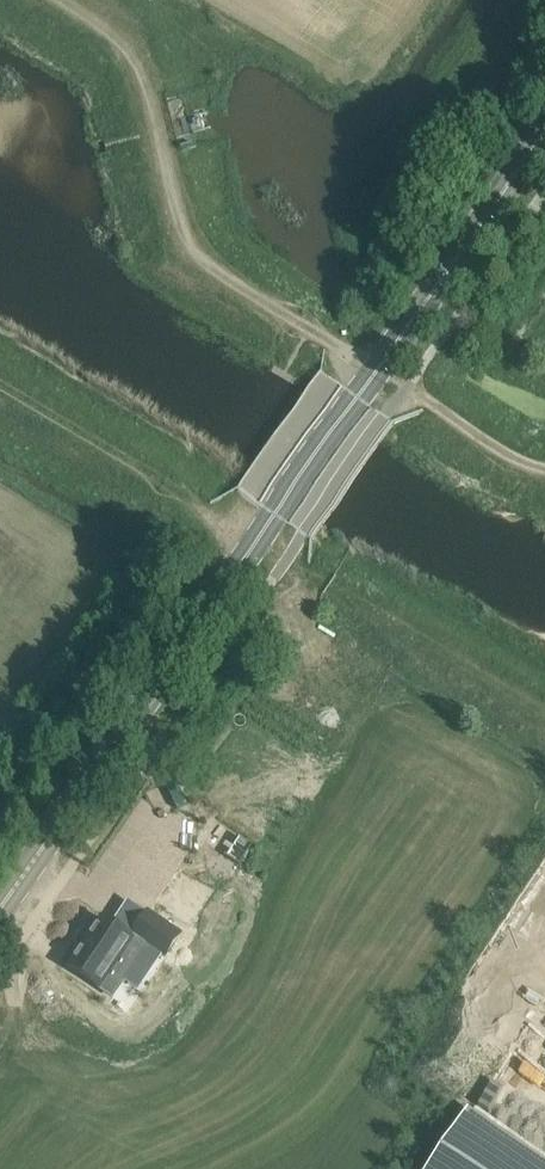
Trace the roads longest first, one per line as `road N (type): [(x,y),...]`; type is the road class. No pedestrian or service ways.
road 1 (tertiary): [(0,914),(544,133)]
road 2 (track): [(375,372),(175,243),(132,50),(51,0)]
road 3 (track): [(0,388),(323,583)]
road 4 (track): [(544,472),(406,391)]

